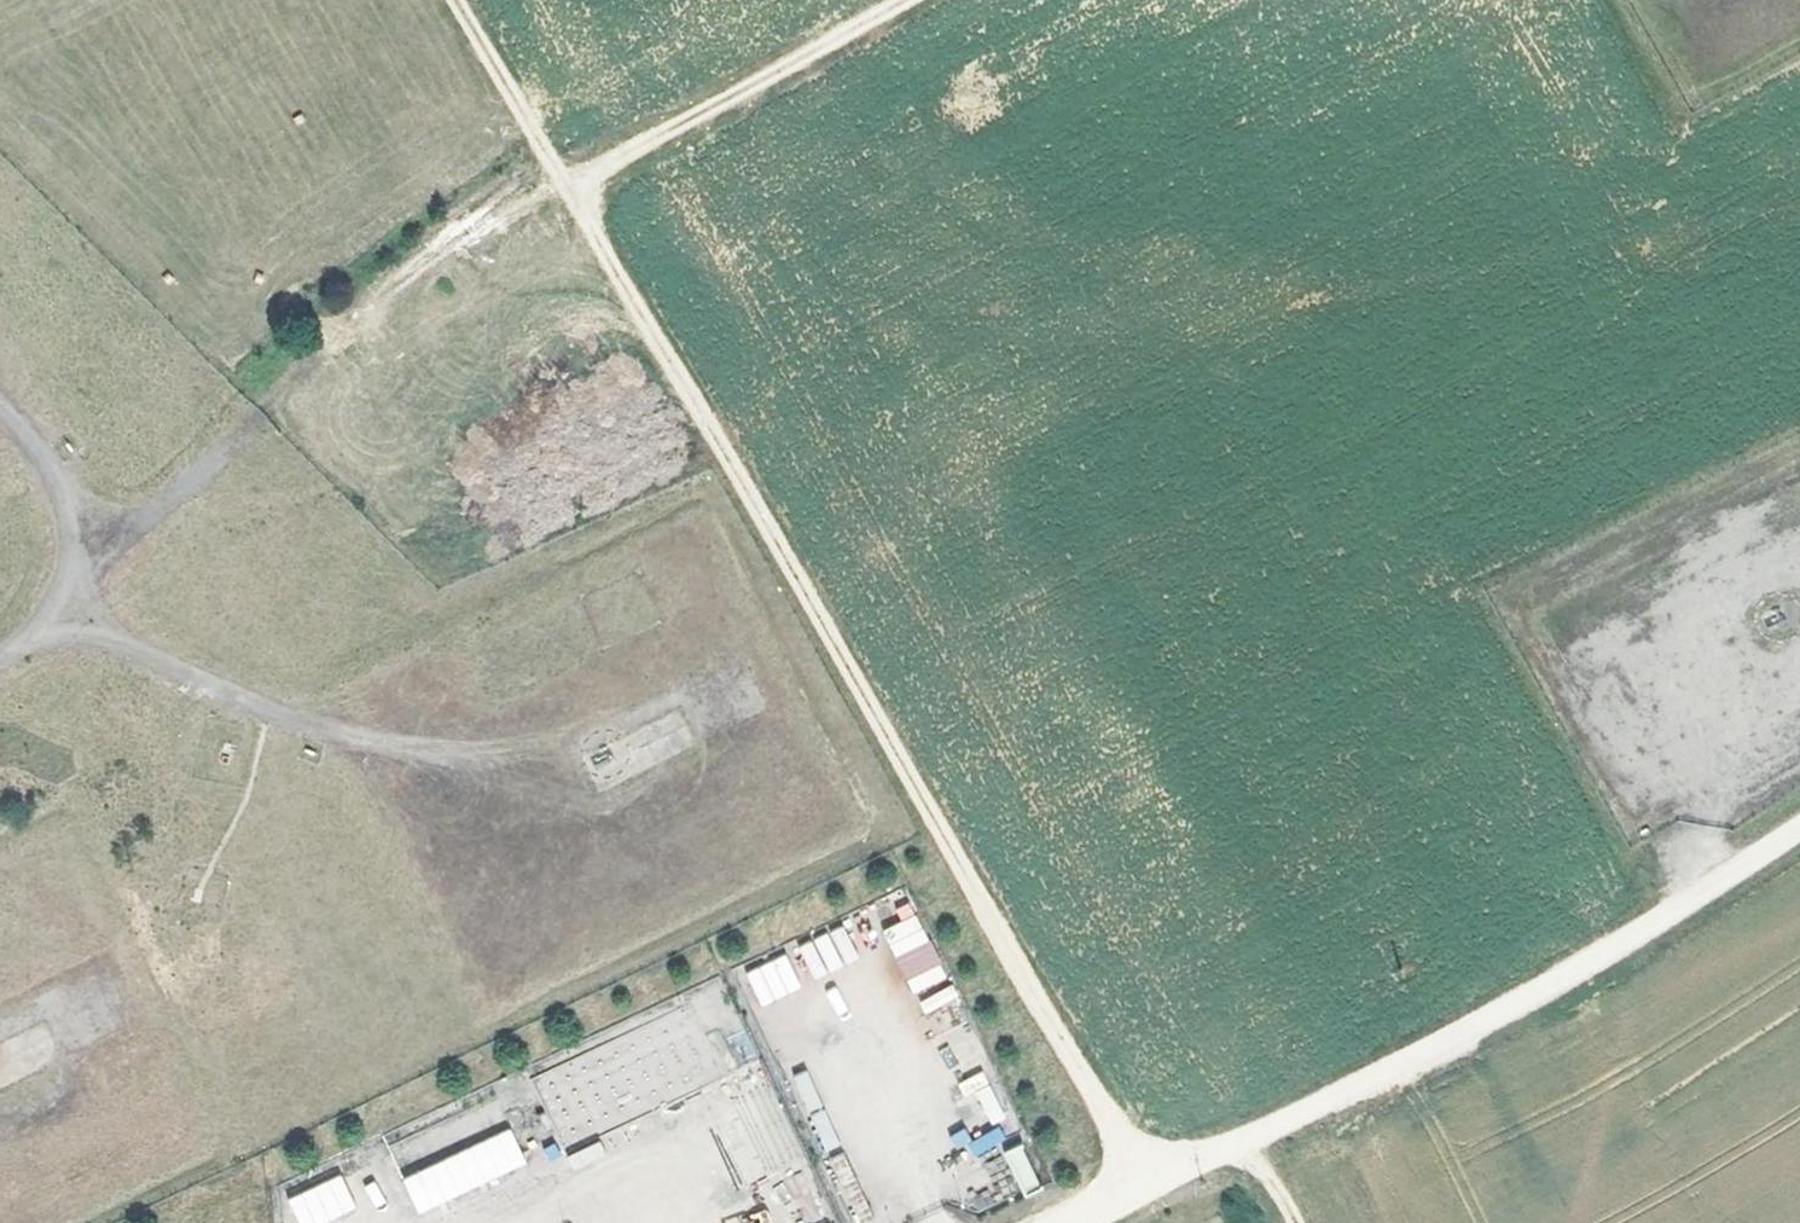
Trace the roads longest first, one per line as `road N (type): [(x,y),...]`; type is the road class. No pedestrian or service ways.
road 1 (track): [(1060,1222),(1145,1183),(455,0)]

